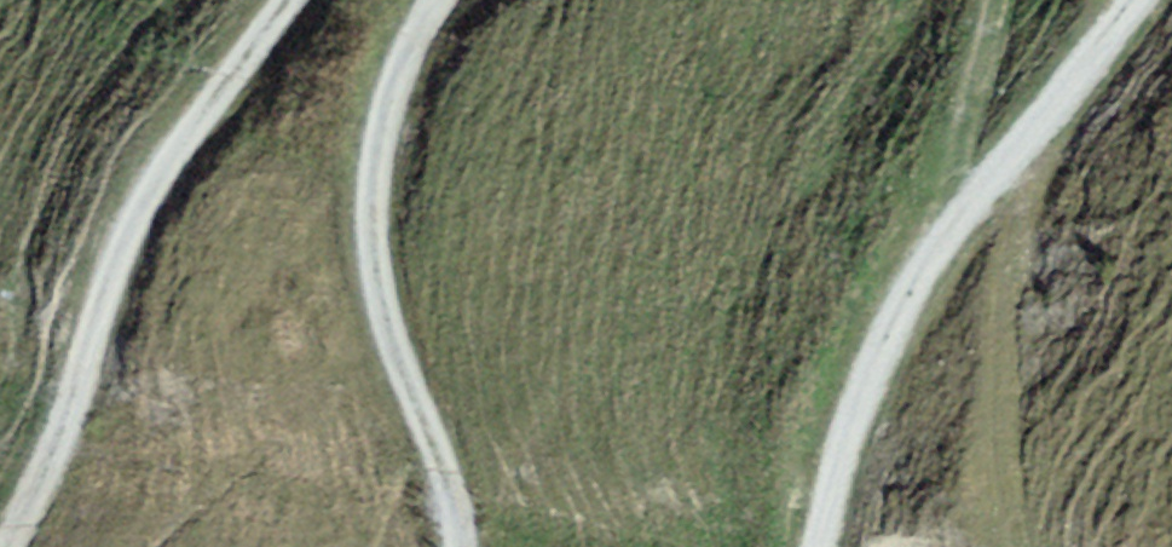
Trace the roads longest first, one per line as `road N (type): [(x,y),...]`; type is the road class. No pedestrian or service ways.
road 1 (track): [(10,546),(65,434),(113,273),(145,207),(290,0)]
road 2 (track): [(440,0),(381,134),(372,276),(464,546)]
road 3 (track): [(1144,0),(920,272),(851,437)]
road 4 (track): [(956,232),(944,211),(996,0)]

